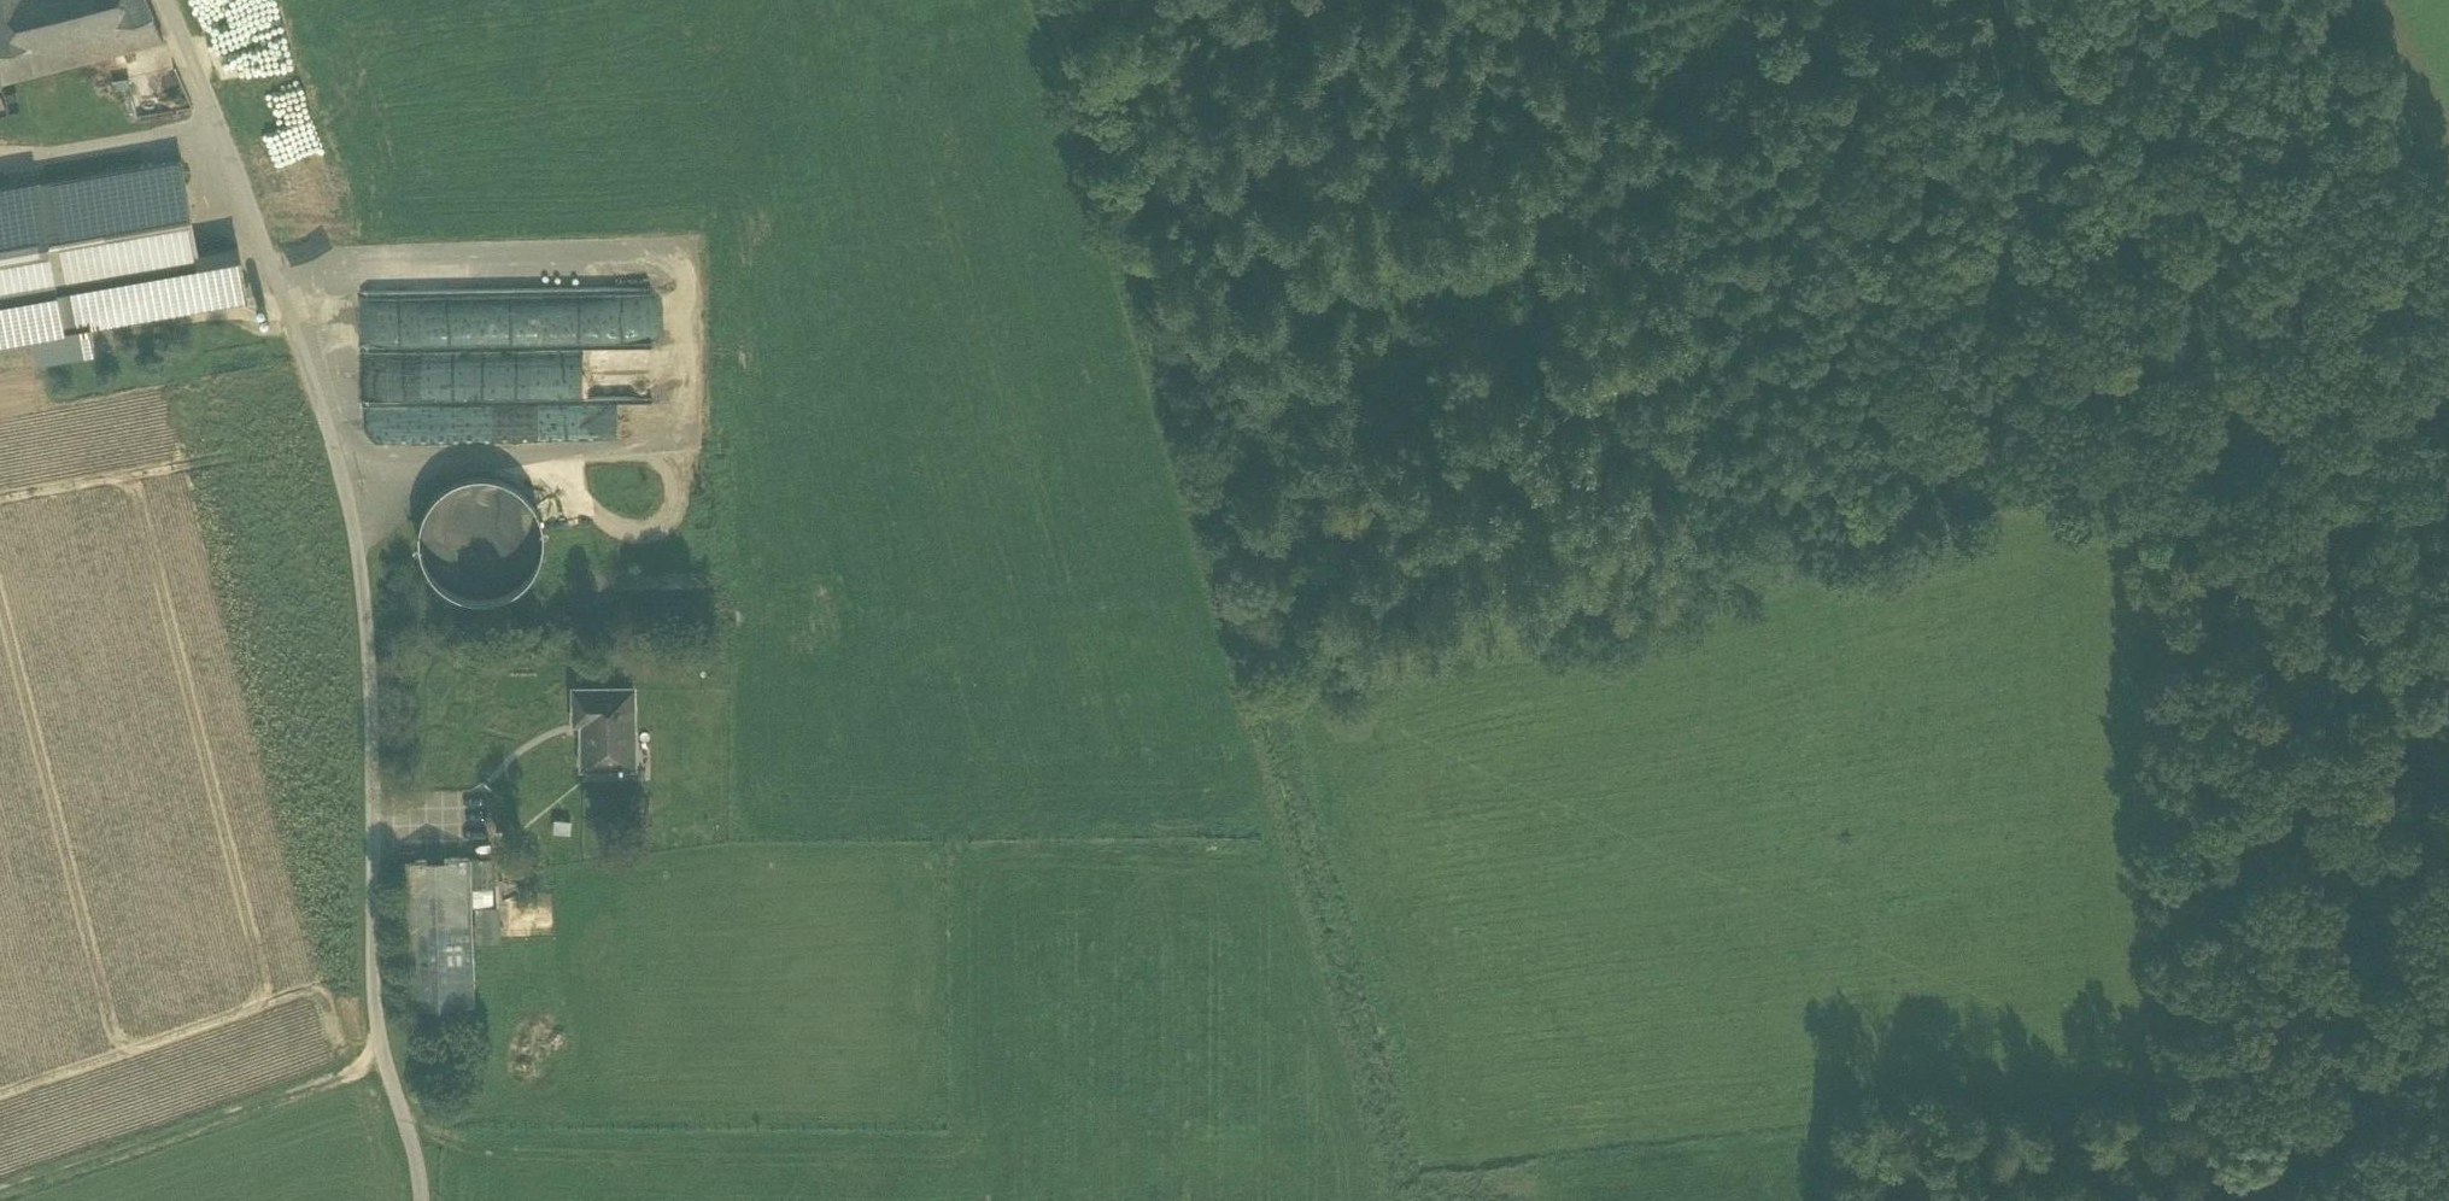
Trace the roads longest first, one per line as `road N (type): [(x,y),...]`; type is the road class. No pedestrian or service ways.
road 1 (unclassified): [(418,1200),(422,1139),(369,1069),(371,643),(351,495),(165,0)]
road 2 (track): [(2004,0),(2119,198),(2187,1114),(2204,1190)]
road 3 (track): [(369,1069),(0,1198)]

